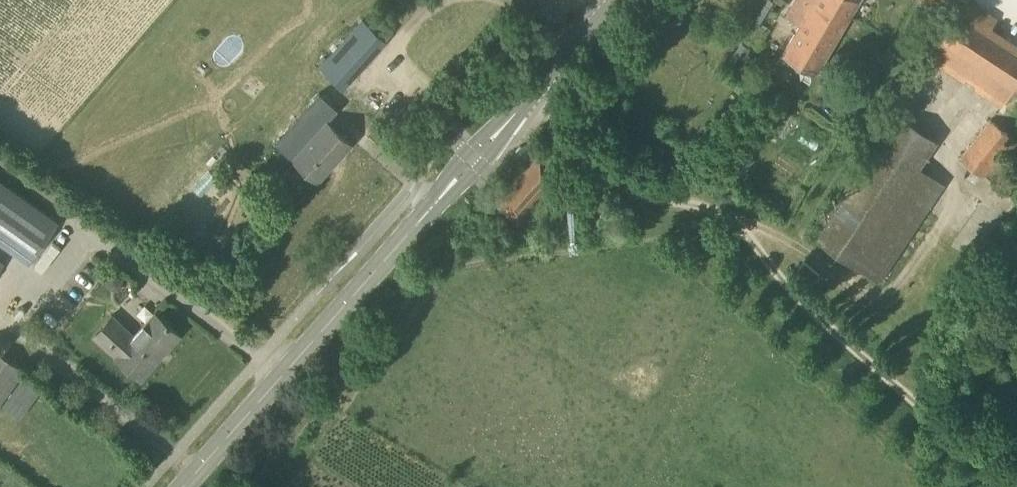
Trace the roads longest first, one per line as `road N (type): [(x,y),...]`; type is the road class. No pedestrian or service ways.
road 1 (track): [(1016,484),(812,317),(750,230),(719,211),(675,202)]
road 2 (track): [(350,403),(442,271),(646,242),(657,236),(675,202)]
road 3 (tertiary): [(188,486),(443,195)]
road 4 (track): [(675,202),(619,182),(526,105)]
road 5 (tertiary): [(506,124),(618,0)]

